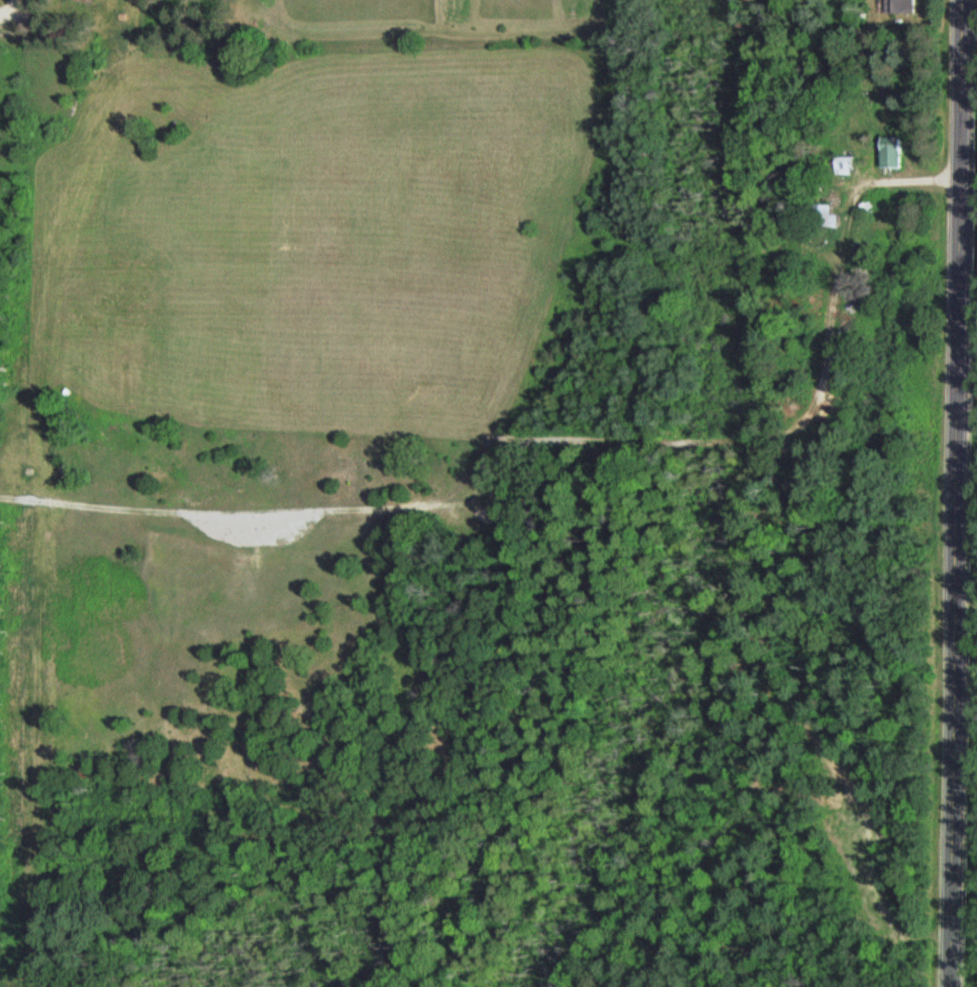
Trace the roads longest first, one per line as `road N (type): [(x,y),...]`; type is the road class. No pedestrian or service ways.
road 1 (tertiary): [(952,986),(964,0)]

